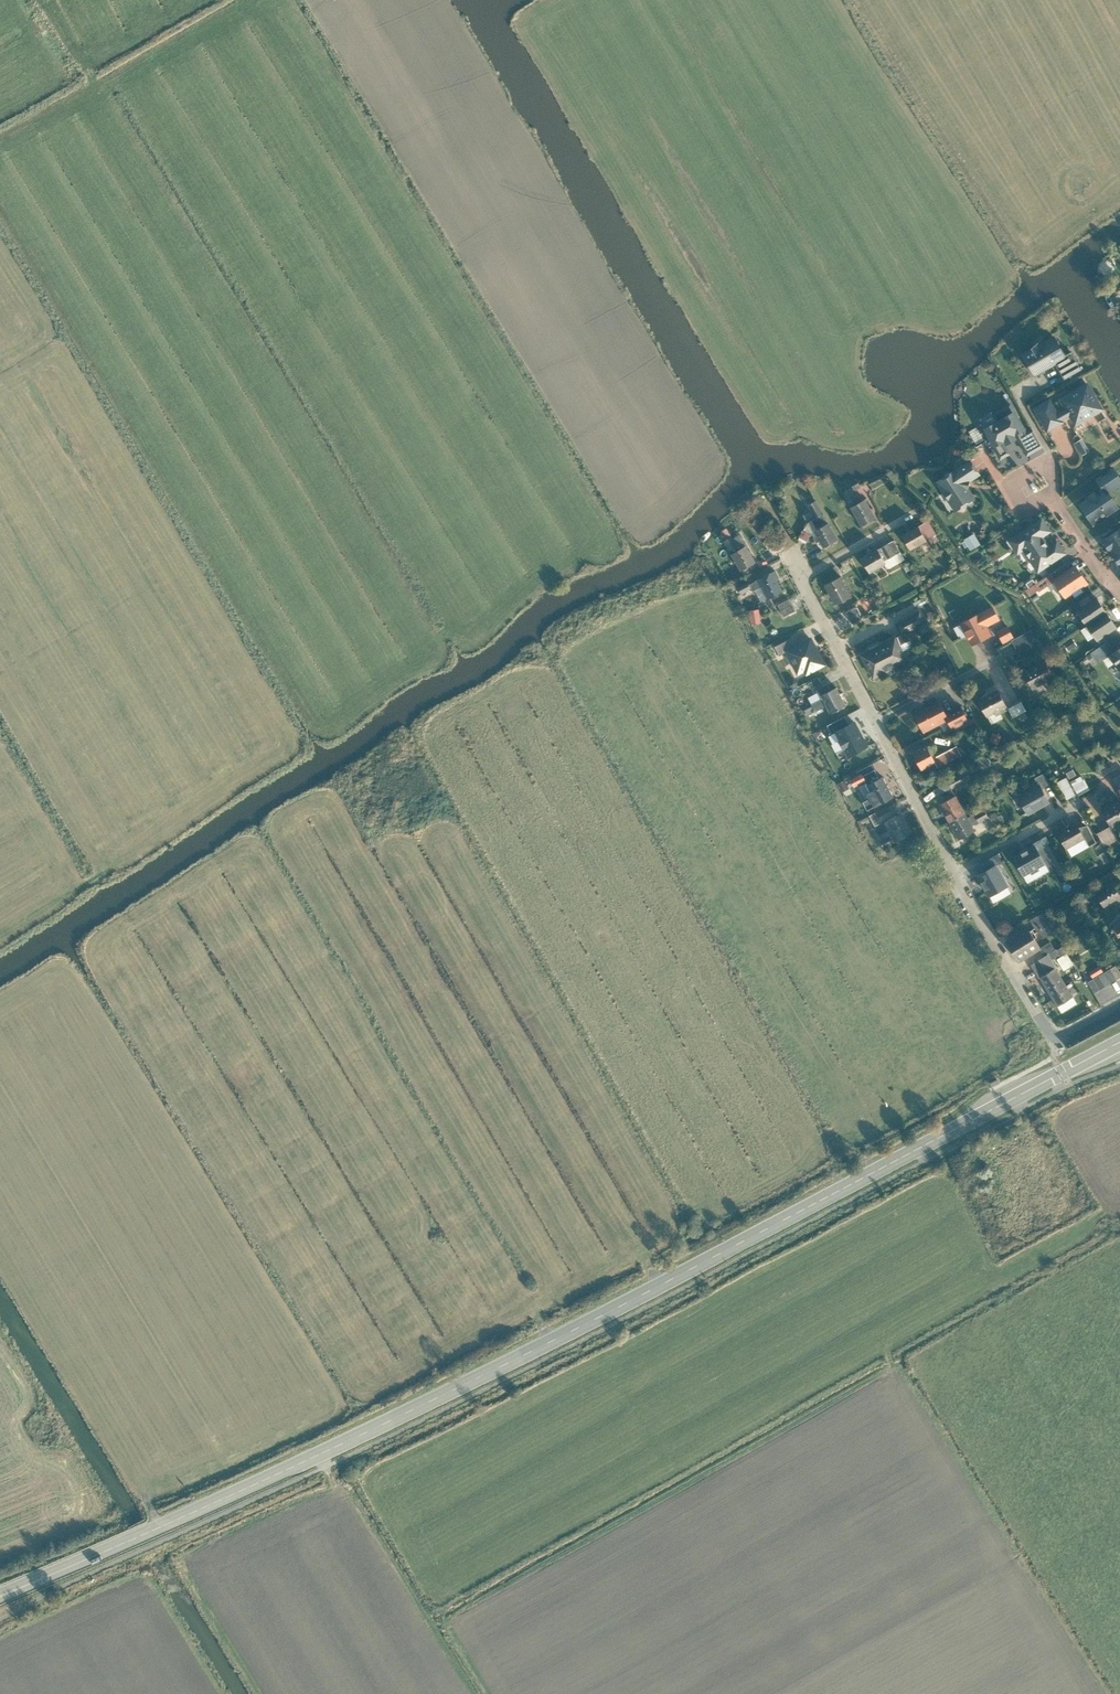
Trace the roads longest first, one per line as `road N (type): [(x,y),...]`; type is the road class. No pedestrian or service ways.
road 1 (secondary): [(1119,1042),(436,1398),(0,1594)]
road 2 (residential): [(1119,1007),(1055,1039),(954,871)]
road 3 (residential): [(954,871),(876,721)]
road 4 (residential): [(876,721),(799,576)]
road 5 (residential): [(954,871),(1076,804)]
road 6 (residential): [(876,721),(994,662)]
road 7 (residential): [(1119,595),(1052,494)]

